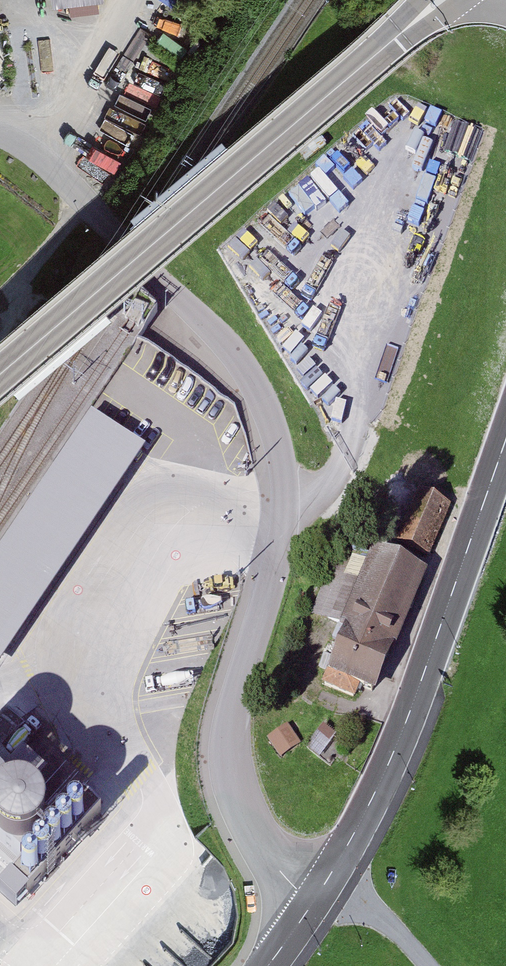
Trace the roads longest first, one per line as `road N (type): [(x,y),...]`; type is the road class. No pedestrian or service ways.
road 1 (unclassified): [(0,134),(50,165),(235,356),(264,403),(282,460),(285,517),(235,701),(231,772),(244,816),(272,863),(298,890),(319,893)]
road 2 (trunk): [(394,38),(0,374)]
road 3 (secondary): [(505,442),(395,749),(319,893)]
road 4 (track): [(50,165),(131,0)]
road 5 (track): [(425,965),(376,913),(319,893)]

